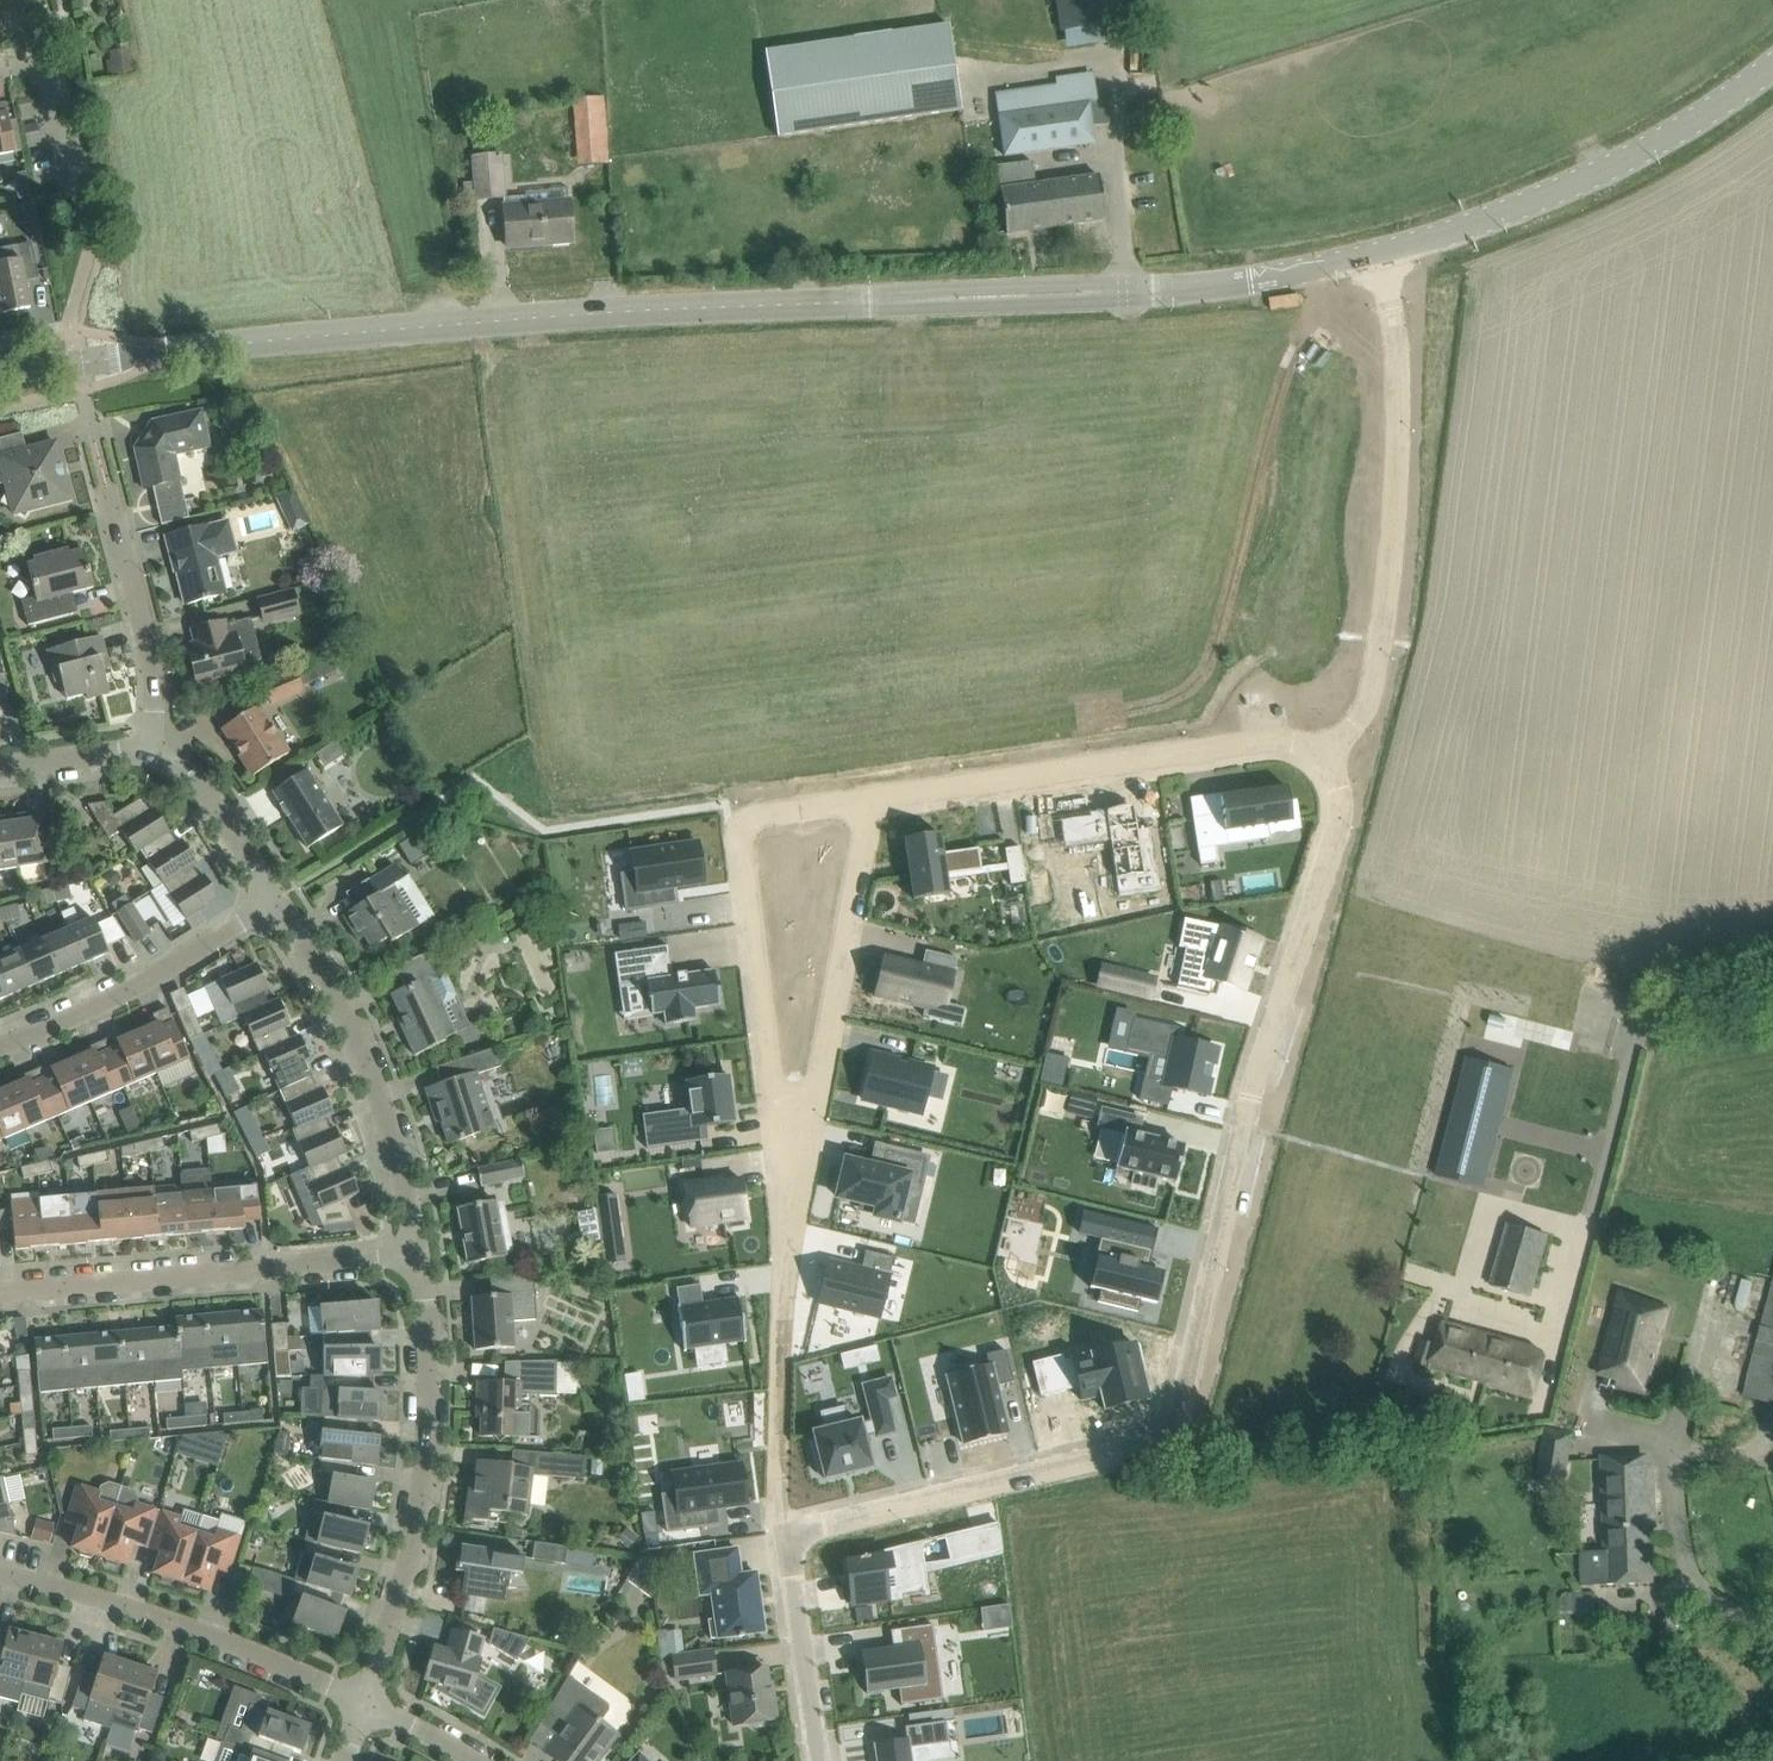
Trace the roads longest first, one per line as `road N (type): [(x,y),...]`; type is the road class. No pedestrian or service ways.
road 1 (residential): [(1356,754),(1256,1085),(1171,1430),(1149,1444),(783,1533)]
road 2 (unclassified): [(77,364),(571,314),(918,299)]
road 3 (residential): [(1388,251),(1399,404),(1393,532),(1356,754)]
road 4 (residential): [(865,799),(1273,739),(1356,754)]
road 5 (residential): [(364,1704),(419,1505),(427,1405),(420,1256)]
road 6 (residential): [(865,799),(768,814),(745,828),(780,1123),(804,1131)]
road 7 (unclassified): [(1388,251),(1589,174),(1689,123),(1772,66)]
road 8 (residential): [(0,1293),(420,1256)]
road 9 (residential): [(783,1533),(776,1462),(786,1238),(804,1131)]
road 10 (residential): [(364,1704),(170,1622),(0,1575)]
road 11 (residential): [(420,1256),(382,1100),(340,1007),(277,901)]
road 12 (residential): [(804,1131),(865,799)]
road 13 (residential): [(0,1047),(127,991),(277,901)]
road 14 (residential): [(152,754),(153,667),(107,487)]
road 15 (unclassified): [(1121,291),(1250,281),(1388,251)]
road 16 (residential): [(1772,1643),(1689,1583),(1671,1425)]
road 17 (residential): [(816,1760),(783,1533)]
road 18 (unclassified): [(1121,291),(1079,283),(964,287),(918,299)]
road 19 (unclassified): [(918,299),(1078,303),(1121,291)]
road 20 (residential): [(277,901),(211,797),(152,754)]
road 21 (residential): [(73,186),(51,90),(34,69),(0,69)]
road 22 (residential): [(0,768),(152,754)]
road 23 (residential): [(477,1760),(364,1704)]

